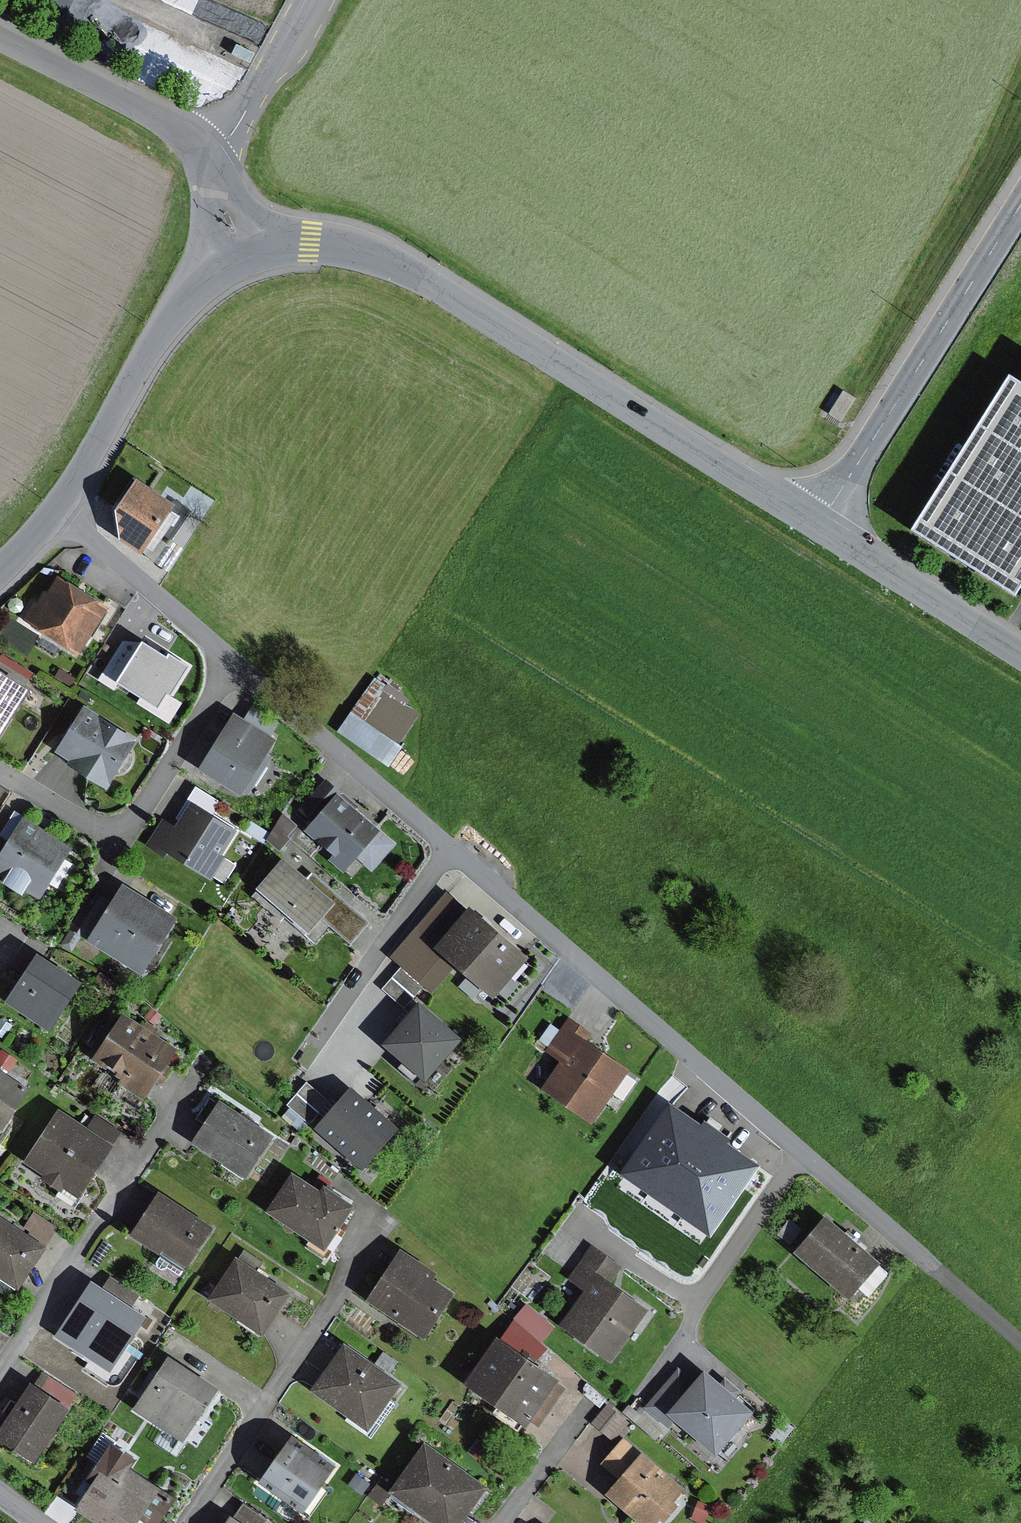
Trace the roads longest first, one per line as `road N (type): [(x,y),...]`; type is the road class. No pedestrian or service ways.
road 1 (residential): [(1020,1340),(452,849)]
road 2 (tertiary): [(821,522),(409,266),(311,240),(239,252)]
road 3 (unclassified): [(1020,206),(821,522)]
road 4 (unclassified): [(0,1372),(192,1068)]
road 5 (residential): [(0,774),(118,844),(236,662)]
road 6 (unclassified): [(239,252),(215,159),(187,132),(0,35)]
road 7 (unclassified): [(186,1522),(374,1239)]
road 8 (tertiary): [(239,252),(175,314),(56,509)]
road 9 (residential): [(452,849),(236,662)]
road 10 (residential): [(452,849),(315,1044)]
road 11 (tertiary): [(1020,650),(821,522)]
road 12 (residential): [(236,662),(56,509)]

